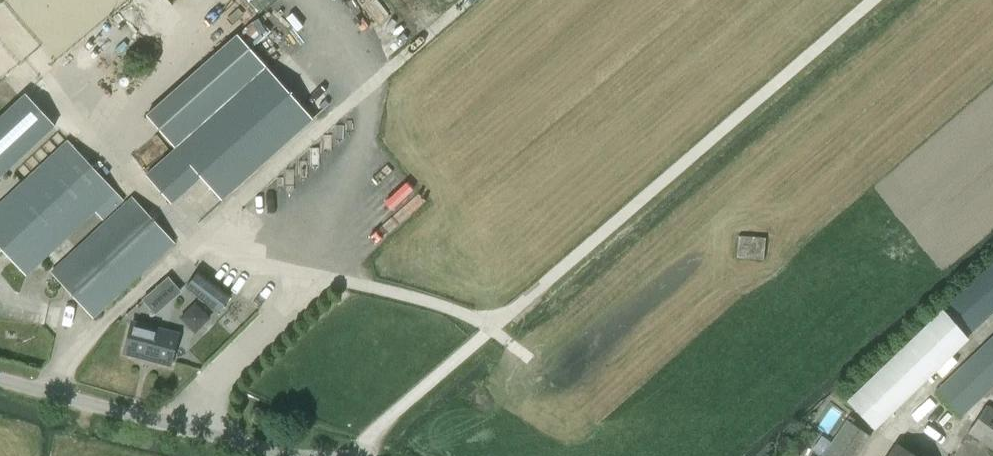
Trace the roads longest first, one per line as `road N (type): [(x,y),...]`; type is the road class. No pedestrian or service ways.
road 1 (track): [(190,246),(432,302),(491,331),(872,0)]
road 2 (track): [(36,388),(468,0)]
road 3 (unclassified): [(312,455),(0,378)]
road 4 (track): [(491,331),(372,431),(363,455)]

